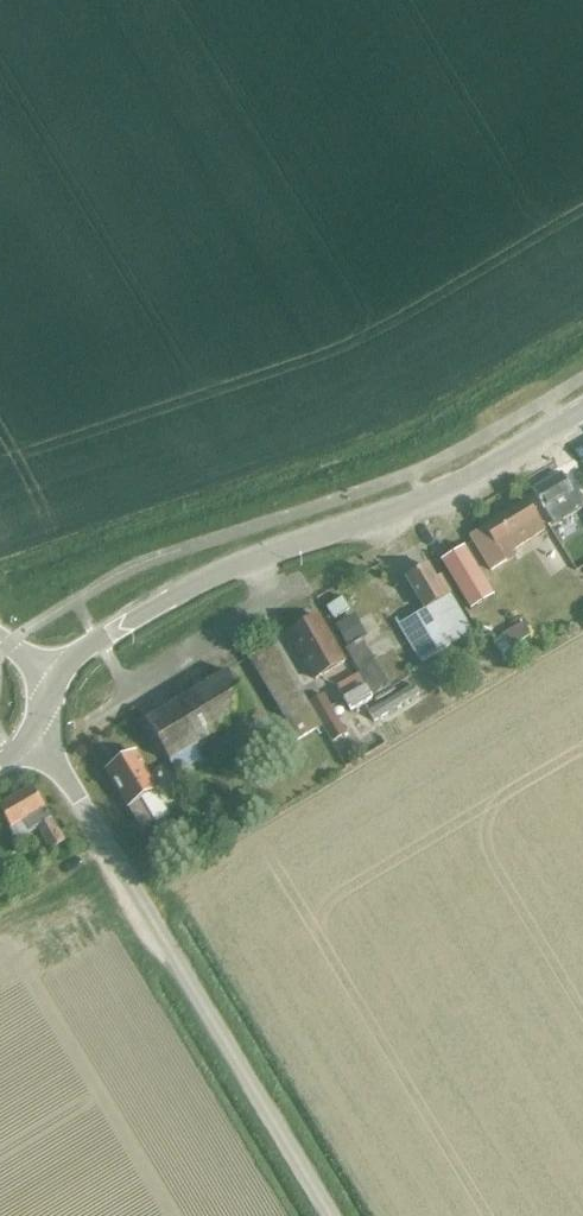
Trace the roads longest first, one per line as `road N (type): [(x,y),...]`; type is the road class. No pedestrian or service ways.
road 1 (unclassified): [(331,1215),(44,743),(30,736)]
road 2 (tertiary): [(254,555),(426,502),(582,413)]
road 3 (tertiary): [(100,640),(254,555)]
road 4 (residential): [(134,695),(281,601)]

